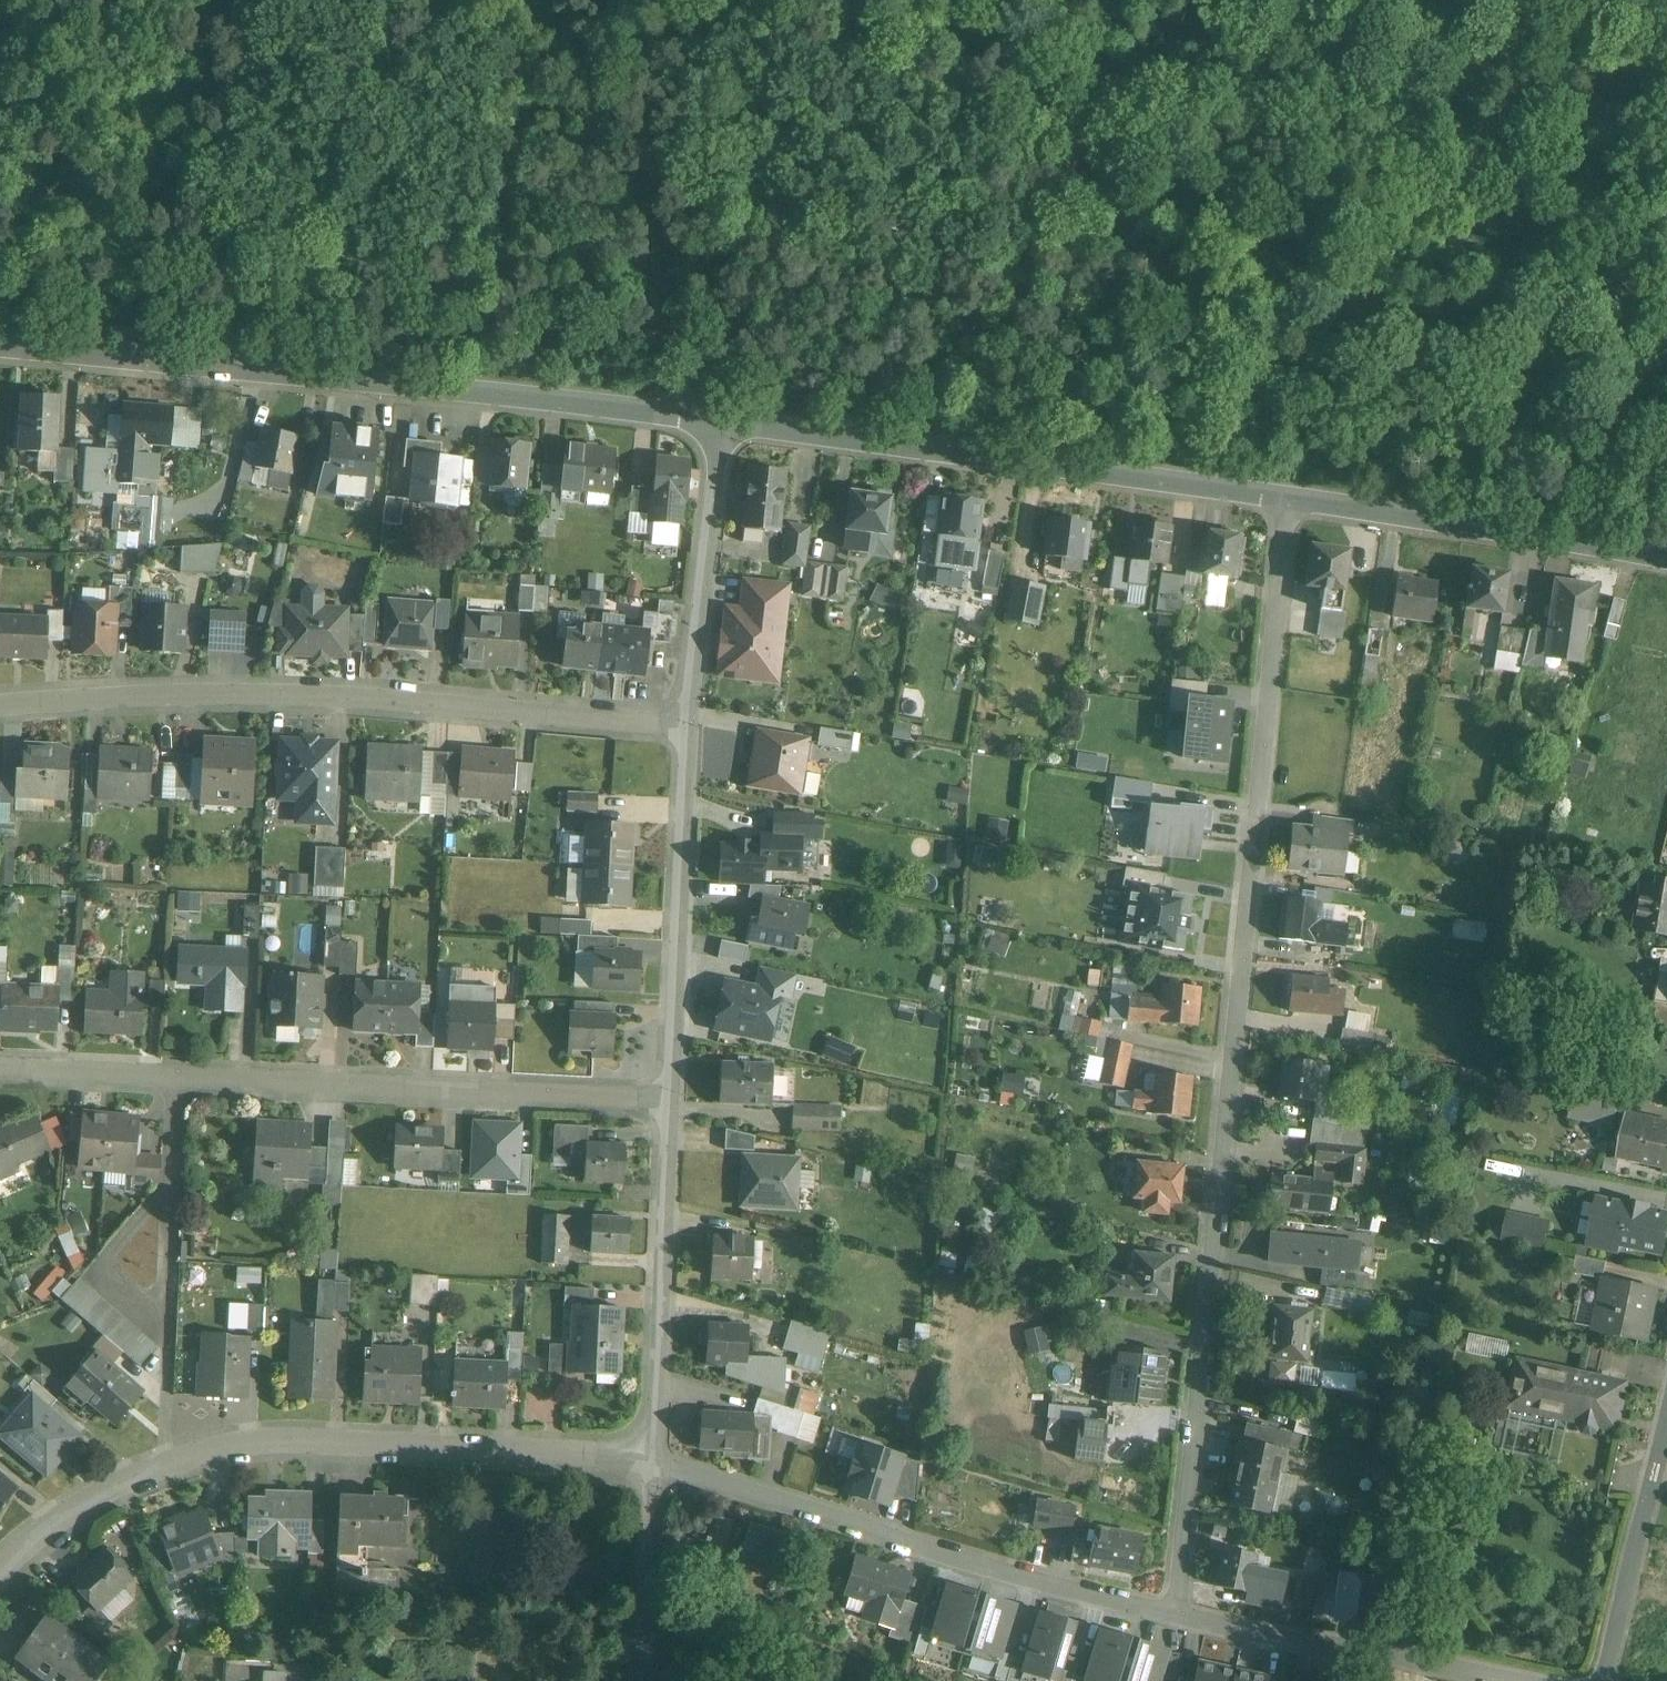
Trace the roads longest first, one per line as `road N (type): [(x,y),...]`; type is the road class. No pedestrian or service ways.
road 1 (residential): [(1173,1608),(1198,1310),(1297,499)]
road 2 (residential): [(725,421),(0,345)]
road 3 (residential): [(693,724),(279,697),(0,706)]
road 4 (residential): [(0,1575),(62,1522),(113,1494),(166,1468),(231,1451),(371,1443),(649,1470)]
road 5 (residential): [(0,1069),(669,1097)]
road 6 (residential): [(1297,499),(725,421)]
road 7 (residential): [(649,1470),(929,1554),(1173,1608)]
road 8 (residential): [(1666,561),(1297,499)]
road 9 (residential): [(669,1097),(693,724)]
road 10 (residential): [(649,1470),(669,1097)]
road 11 (residential): [(1173,1608),(1513,1680)]
road 12 (residential): [(693,724),(725,421)]
road 13 (residential): [(1607,1680),(1666,1420)]
road 14 (residential): [(645,1680),(649,1470)]

